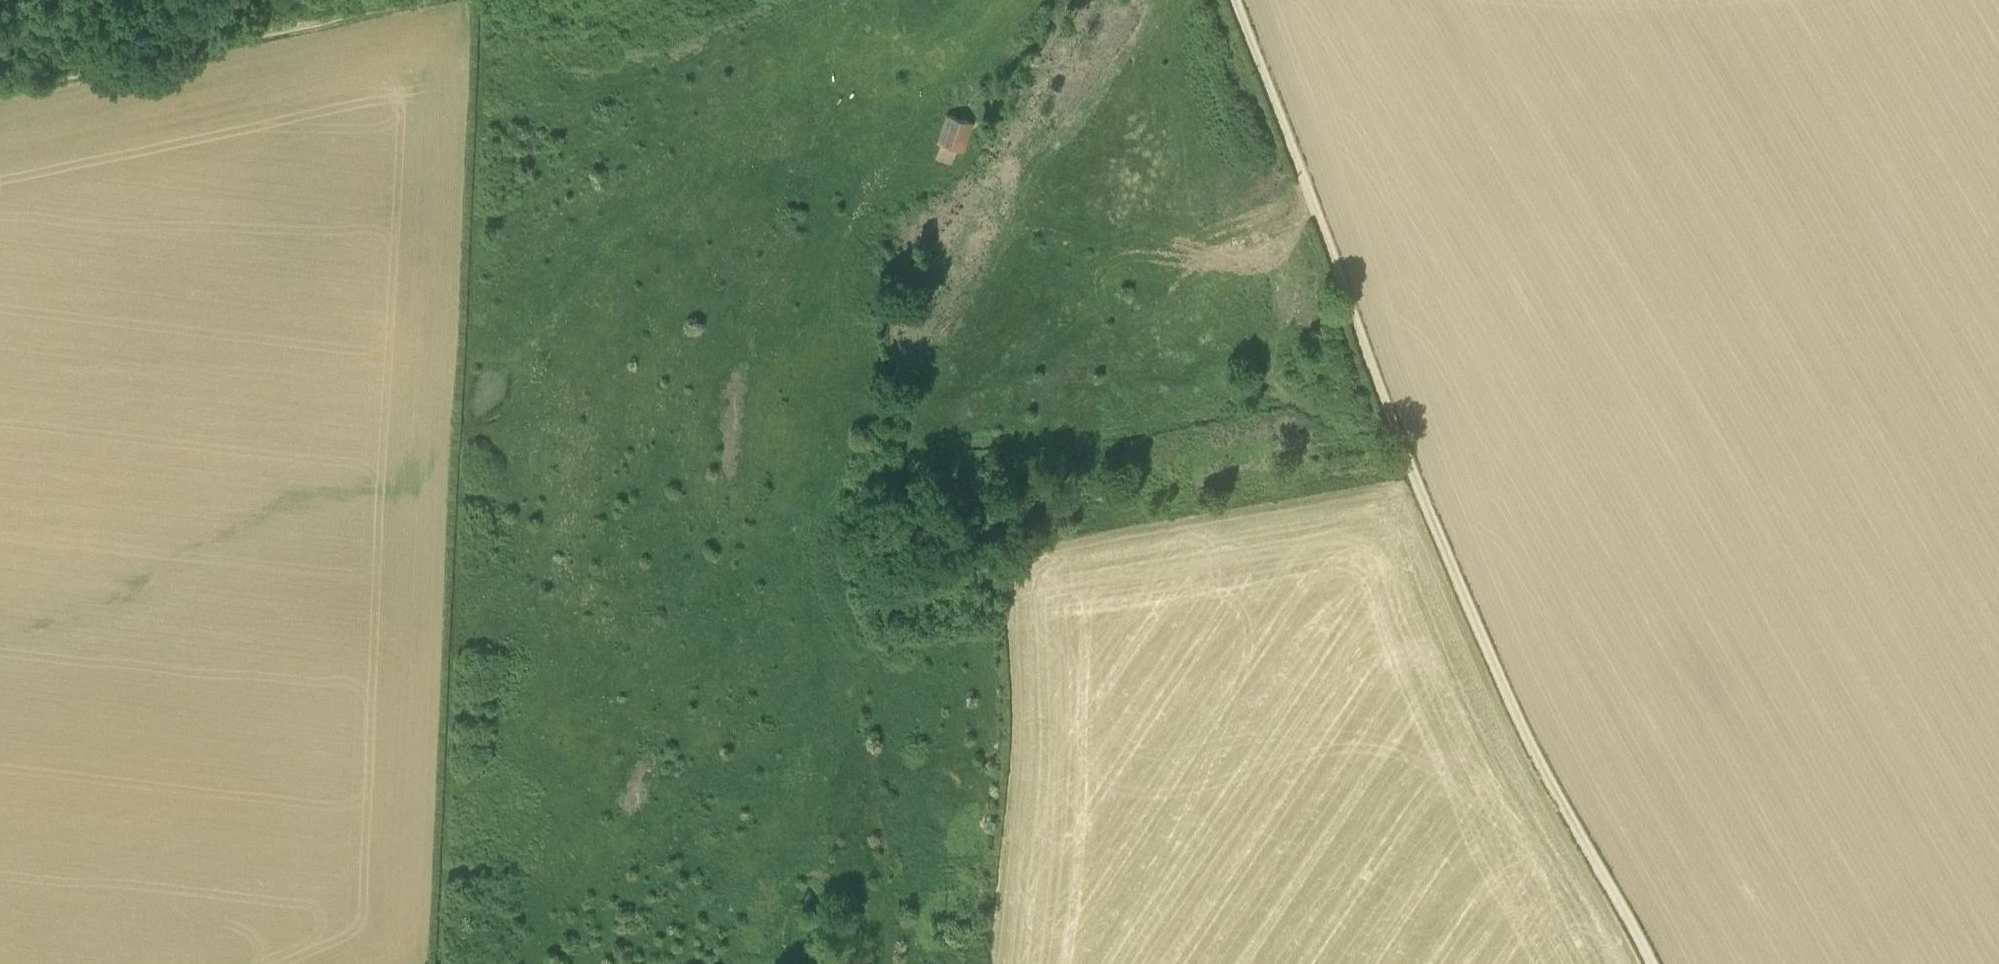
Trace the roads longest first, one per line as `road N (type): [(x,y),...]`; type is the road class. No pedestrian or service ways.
road 1 (track): [(1236,0),(1381,390),(1490,652),(1537,757),(1653,963)]

